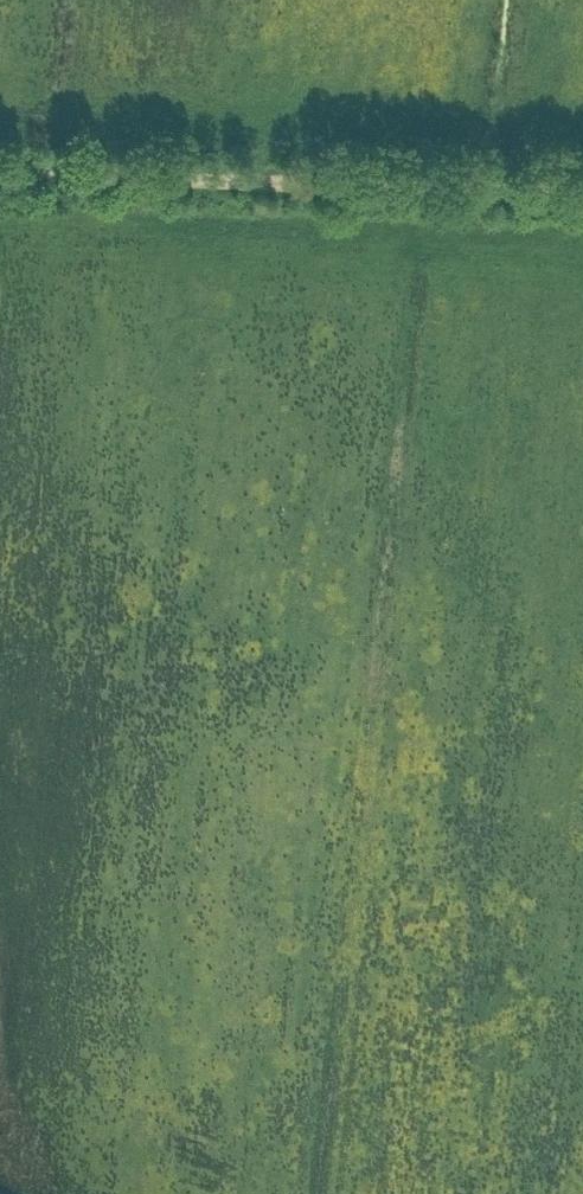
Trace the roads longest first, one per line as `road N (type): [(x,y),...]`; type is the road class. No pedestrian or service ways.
road 1 (track): [(0,169),(582,191)]

